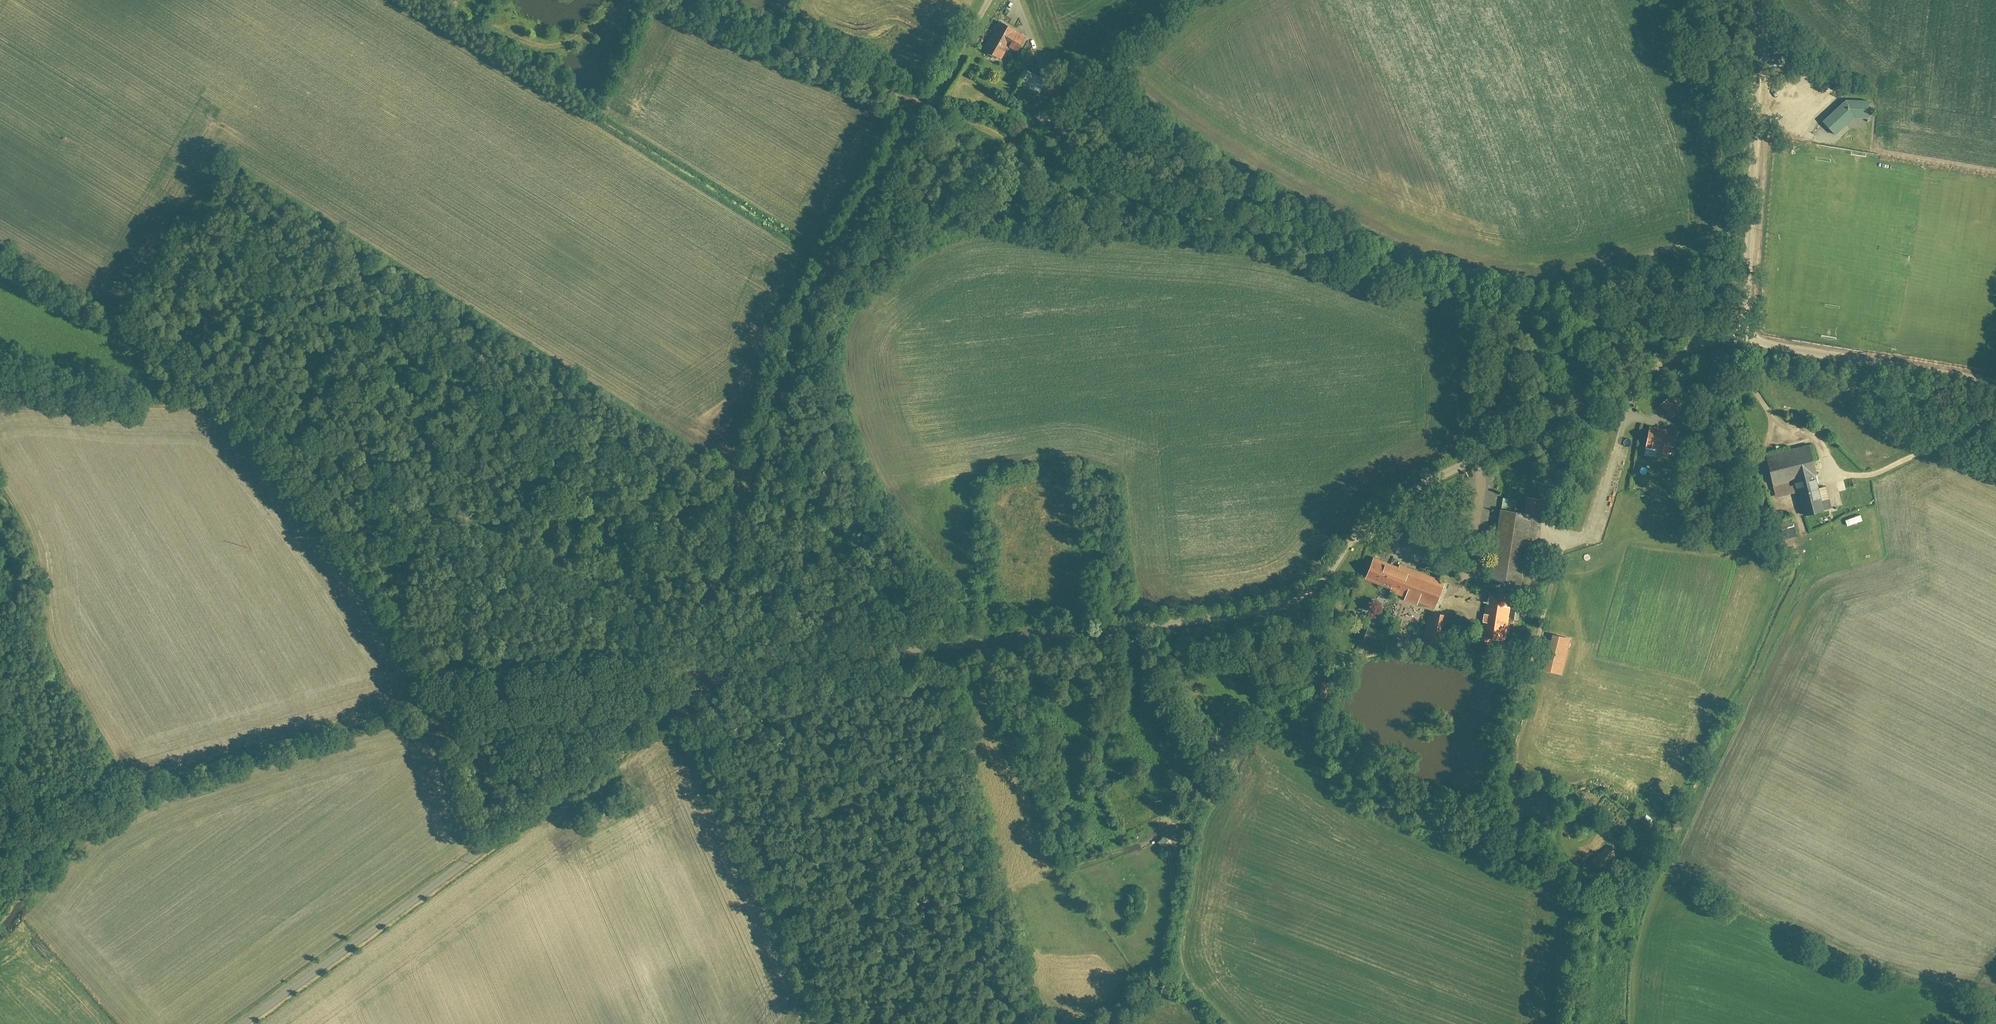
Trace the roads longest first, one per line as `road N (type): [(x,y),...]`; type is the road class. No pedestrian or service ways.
road 1 (residential): [(693,675),(1201,621),(1286,605),(1318,590),(1367,519),(1721,339),(1743,339)]
road 2 (unclassified): [(986,0),(857,218),(801,330),(693,675)]
road 3 (unclassified): [(244,1023),(651,730),(679,708),(693,675)]
road 4 (track): [(826,1023),(679,708)]
road 5 (residential): [(1761,0),(1743,339)]
road 6 (track): [(1286,605),(1232,771),(1146,843)]
road 7 (track): [(1542,622),(1565,548),(1593,529),(1631,383)]
road 8 (residential): [(1743,339),(1995,384)]

